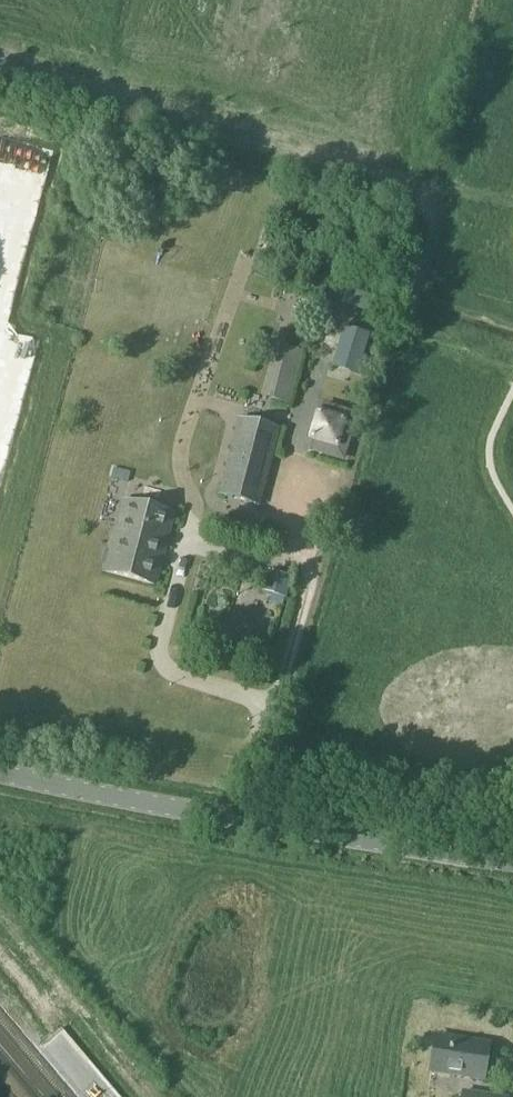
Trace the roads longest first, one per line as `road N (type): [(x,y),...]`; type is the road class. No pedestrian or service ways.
road 1 (unclassified): [(512,866),(102,804),(0,778)]

